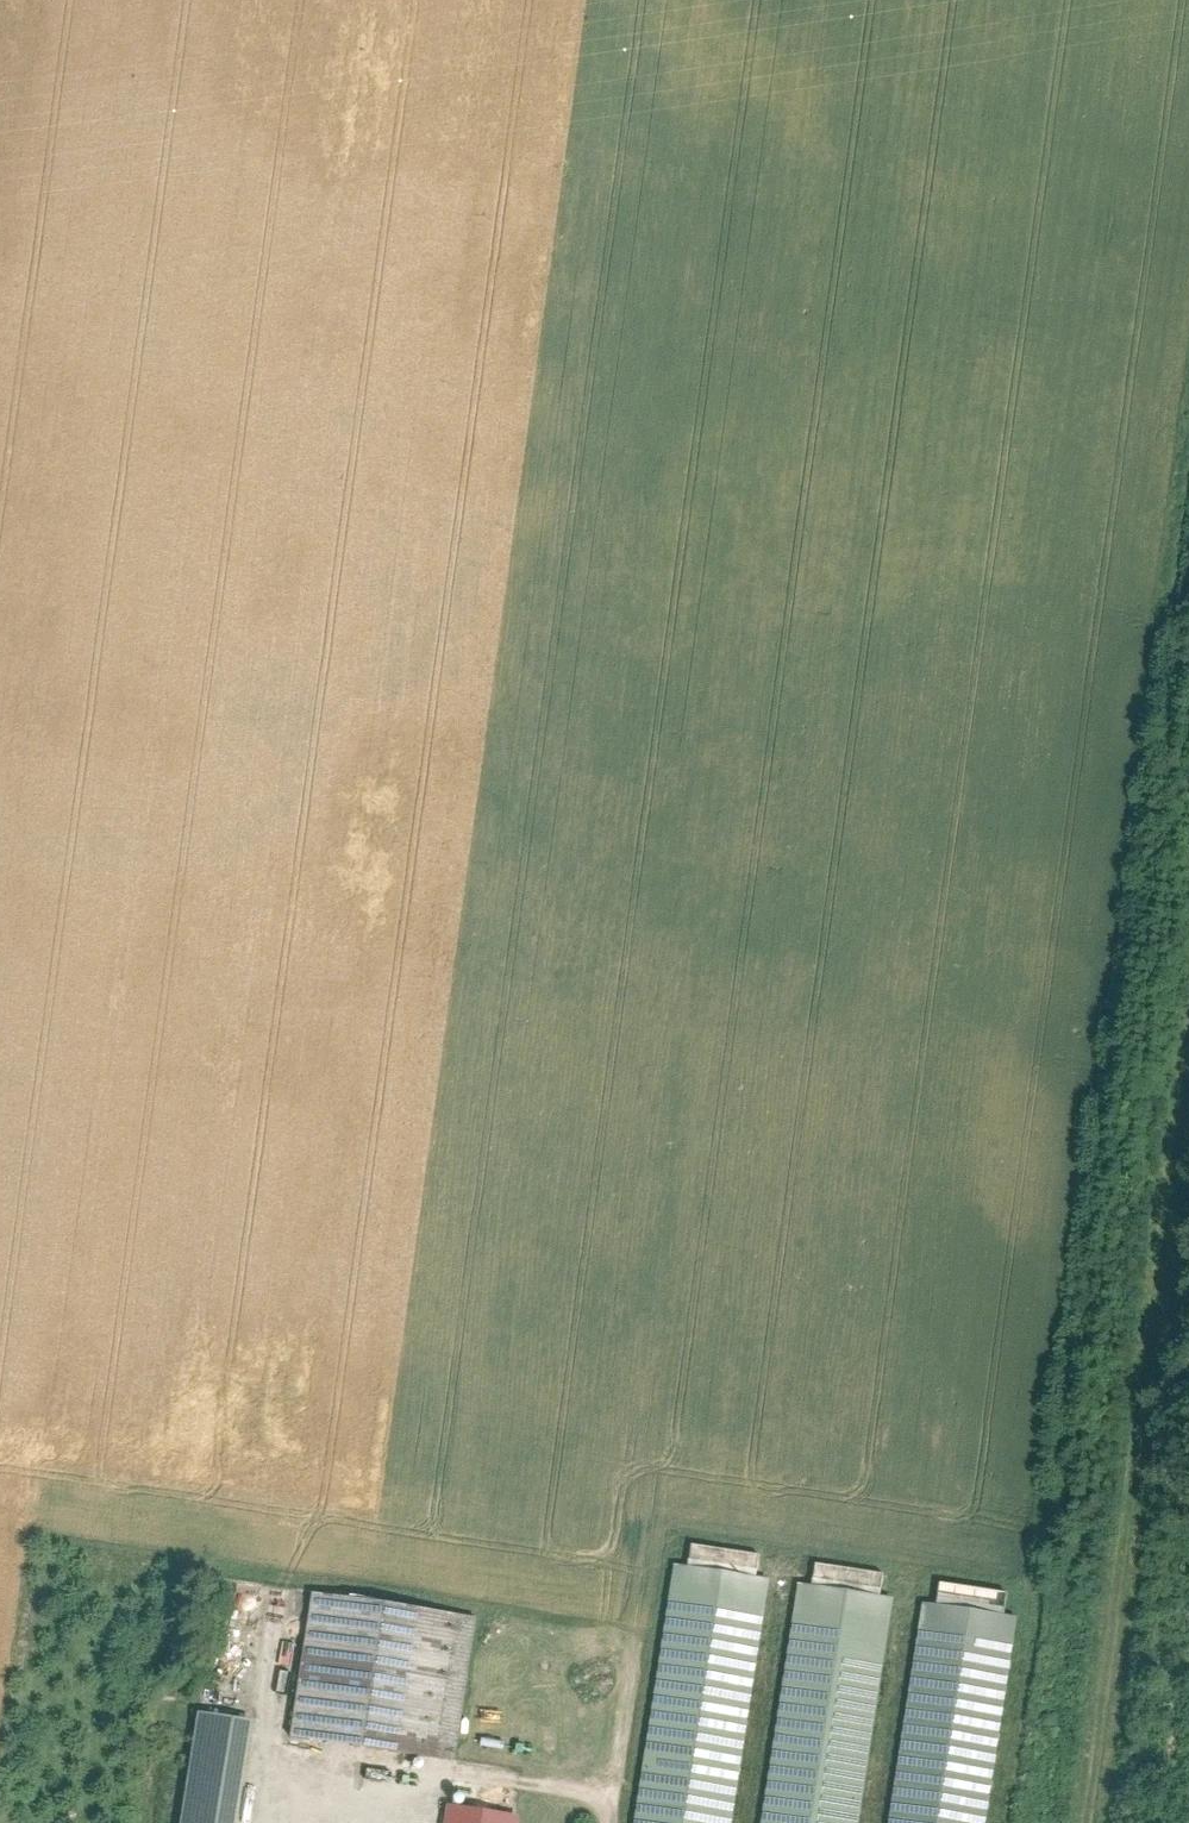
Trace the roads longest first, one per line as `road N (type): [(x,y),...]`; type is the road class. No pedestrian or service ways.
road 1 (track): [(1188,1021),(1071,1822)]

